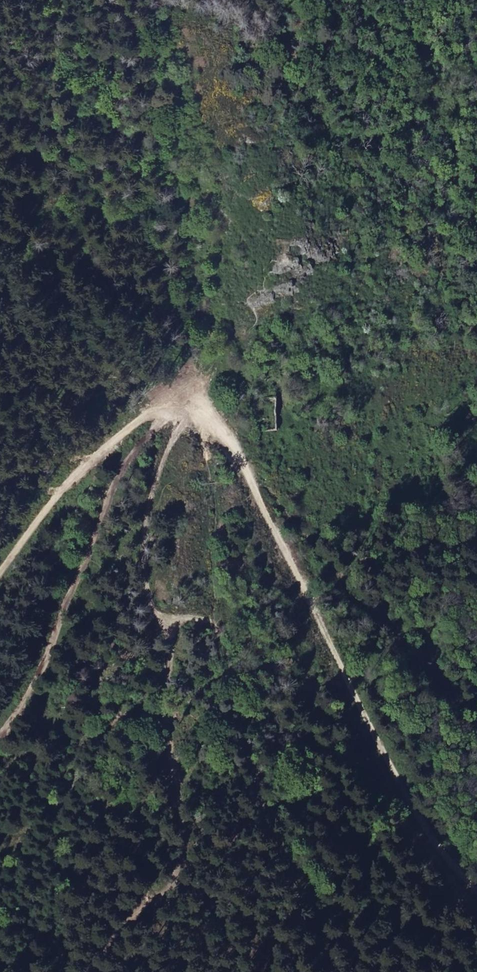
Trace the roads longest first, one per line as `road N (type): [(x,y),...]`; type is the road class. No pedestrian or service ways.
road 1 (track): [(0,734),(65,635),(130,470),(195,402),(191,417),(213,492),(229,502),(256,787),(301,875),(334,907),(352,971)]
road 2 (track): [(0,566),(47,506),(135,422),(182,402),(222,415),(340,637),(401,780),(476,887)]
road 3 (track): [(213,492),(215,607),(187,621),(175,752),(132,848),(76,897),(75,971)]

